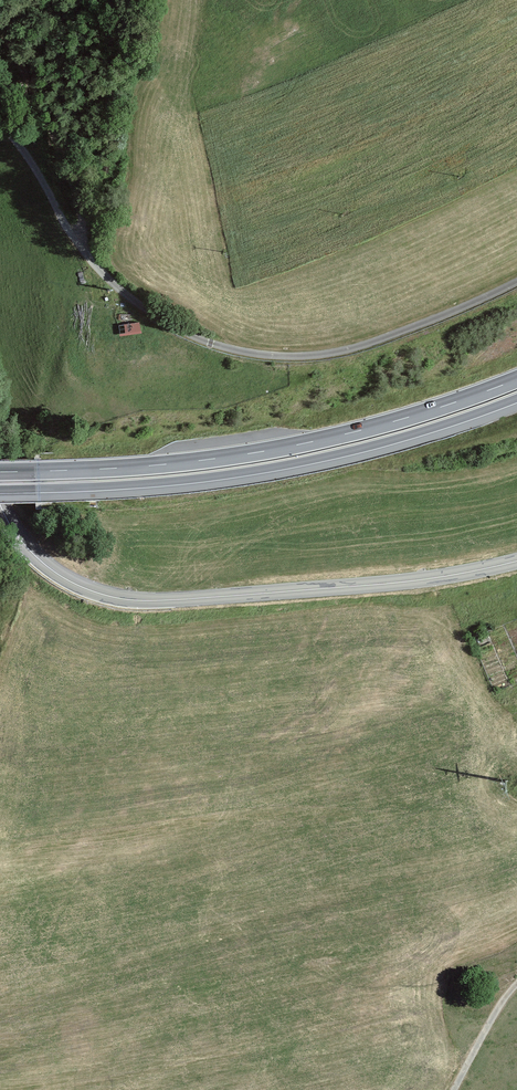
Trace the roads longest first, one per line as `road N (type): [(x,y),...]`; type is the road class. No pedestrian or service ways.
road 1 (secondary): [(0,504),(23,543),(53,570),(122,598),(385,584),(516,561)]
road 2 (trunk): [(516,379),(401,419),(256,453),(0,472)]
road 3 (trunk): [(0,489),(258,470),(407,436),(516,398)]
road 4 (track): [(84,251),(72,180),(0,29)]
road 5 (track): [(516,986),(456,1089)]

